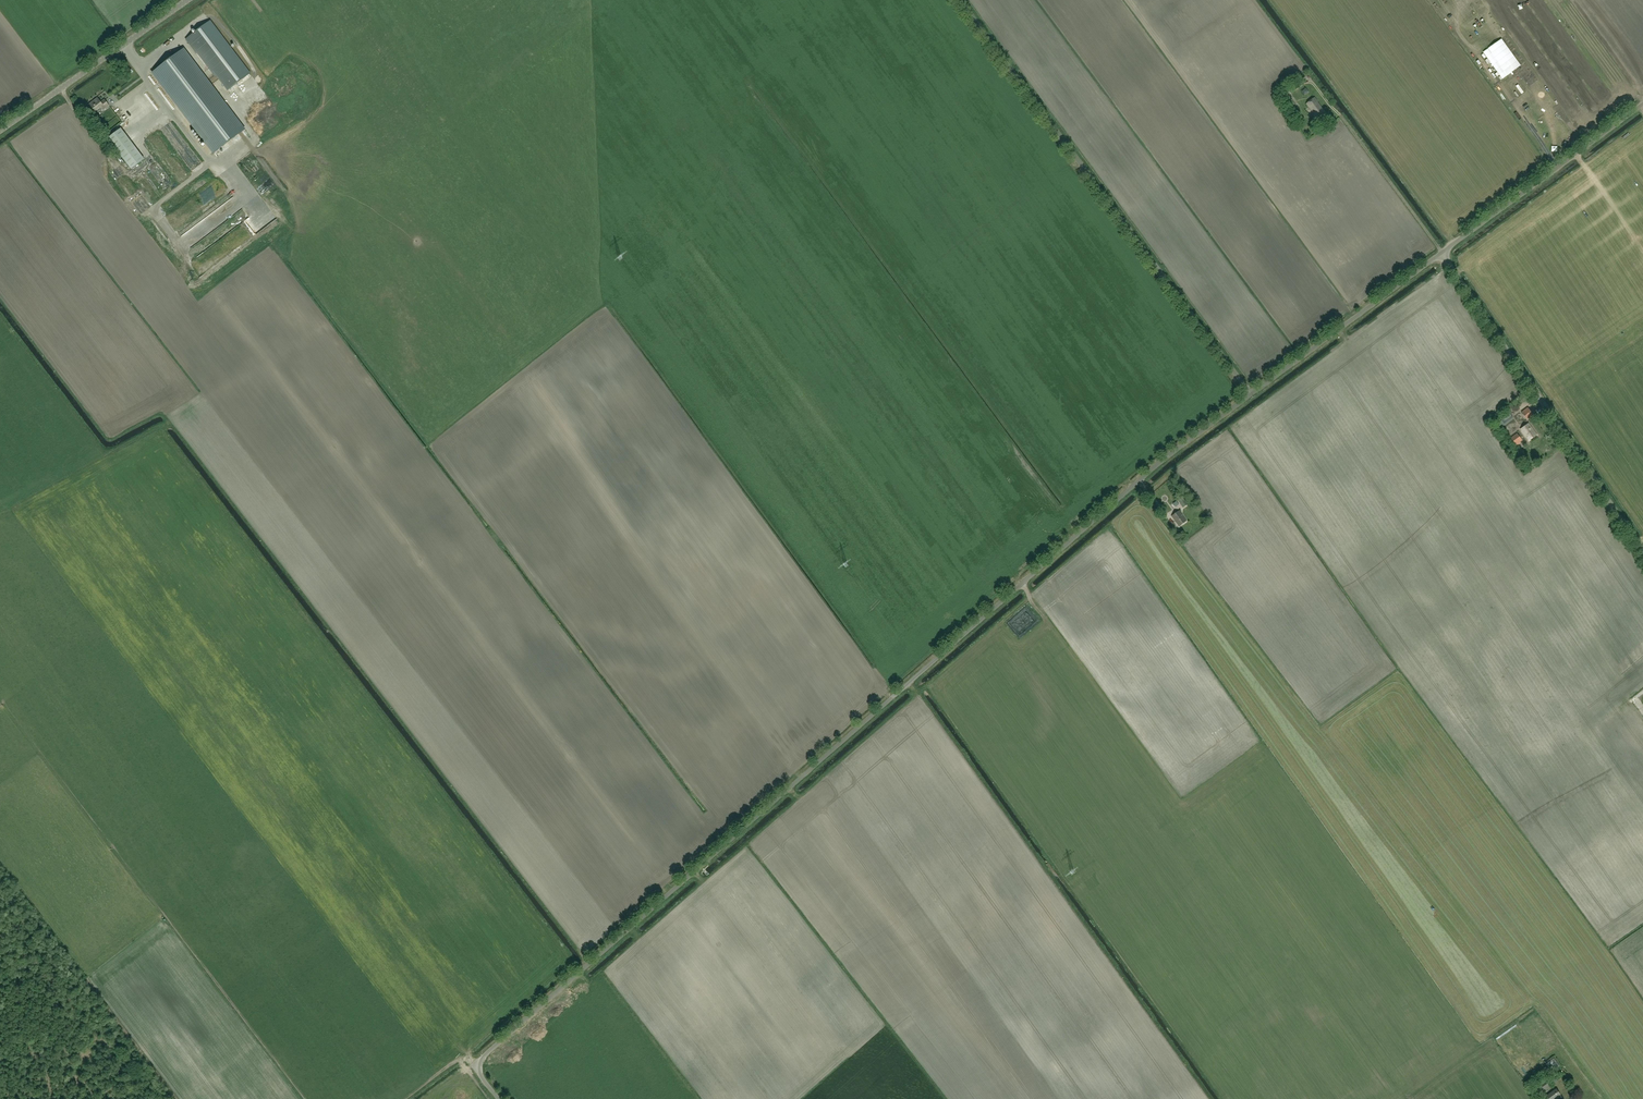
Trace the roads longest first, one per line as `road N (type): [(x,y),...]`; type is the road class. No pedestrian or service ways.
road 1 (unclassified): [(500,1098),(480,1073),(484,1056),(1118,500),(1250,401)]
road 2 (unclassified): [(1250,401),(958,0)]
road 3 (unclassified): [(1642,553),(1441,255)]
road 4 (unclassified): [(1441,255),(1642,103)]
road 5 (unclassified): [(1250,401),(1441,255)]
road 6 (unclassified): [(0,131),(186,0)]

